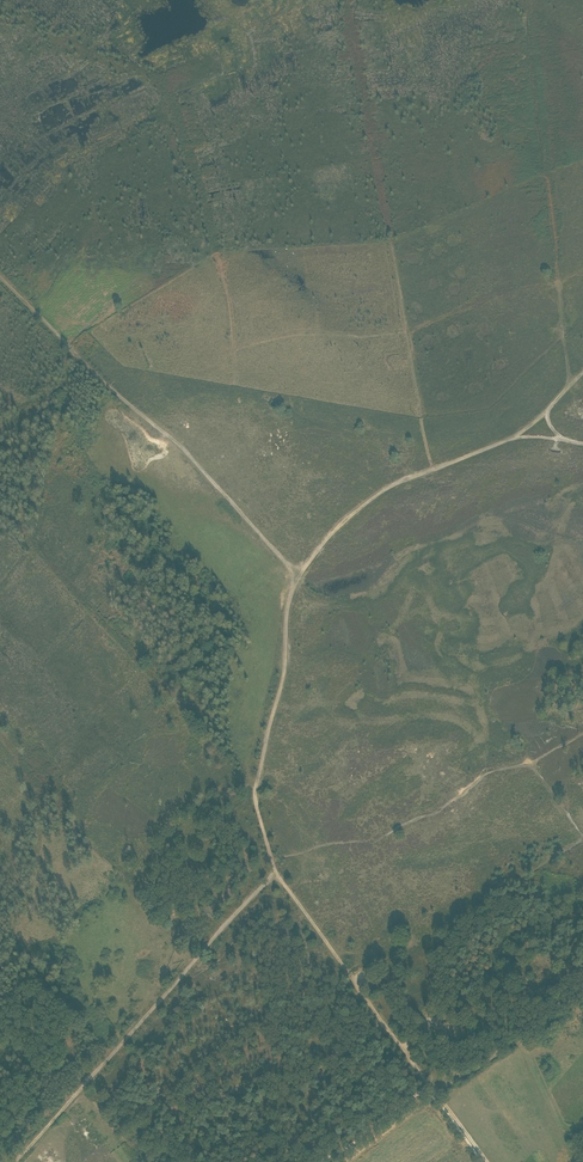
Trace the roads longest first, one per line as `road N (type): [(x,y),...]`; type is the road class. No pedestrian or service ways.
road 1 (track): [(236,402),(231,314),(168,90),(157,78),(45,35),(6,0)]
road 2 (track): [(386,489),(419,444),(423,421),(344,4)]
road 3 (track): [(296,574),(185,451),(0,277)]
road 4 (track): [(568,387),(527,0)]
road 5 (track): [(15,1161),(274,875)]
road 6 (track): [(274,875),(256,788),(296,574)]
road 7 (track): [(141,1161),(231,1077),(310,1065),(377,1015)]
road 8 (track): [(511,438),(386,489),(296,574)]
road 9 (track): [(274,875),(377,1015)]

